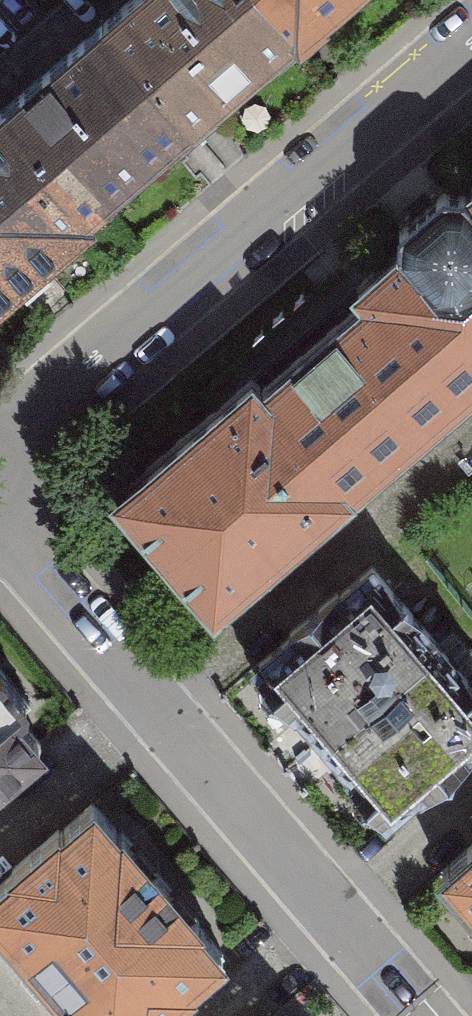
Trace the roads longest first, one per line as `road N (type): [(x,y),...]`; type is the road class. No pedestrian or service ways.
road 1 (residential): [(471,39),(15,433)]
road 2 (residential): [(20,580),(97,668),(145,694),(377,962)]

